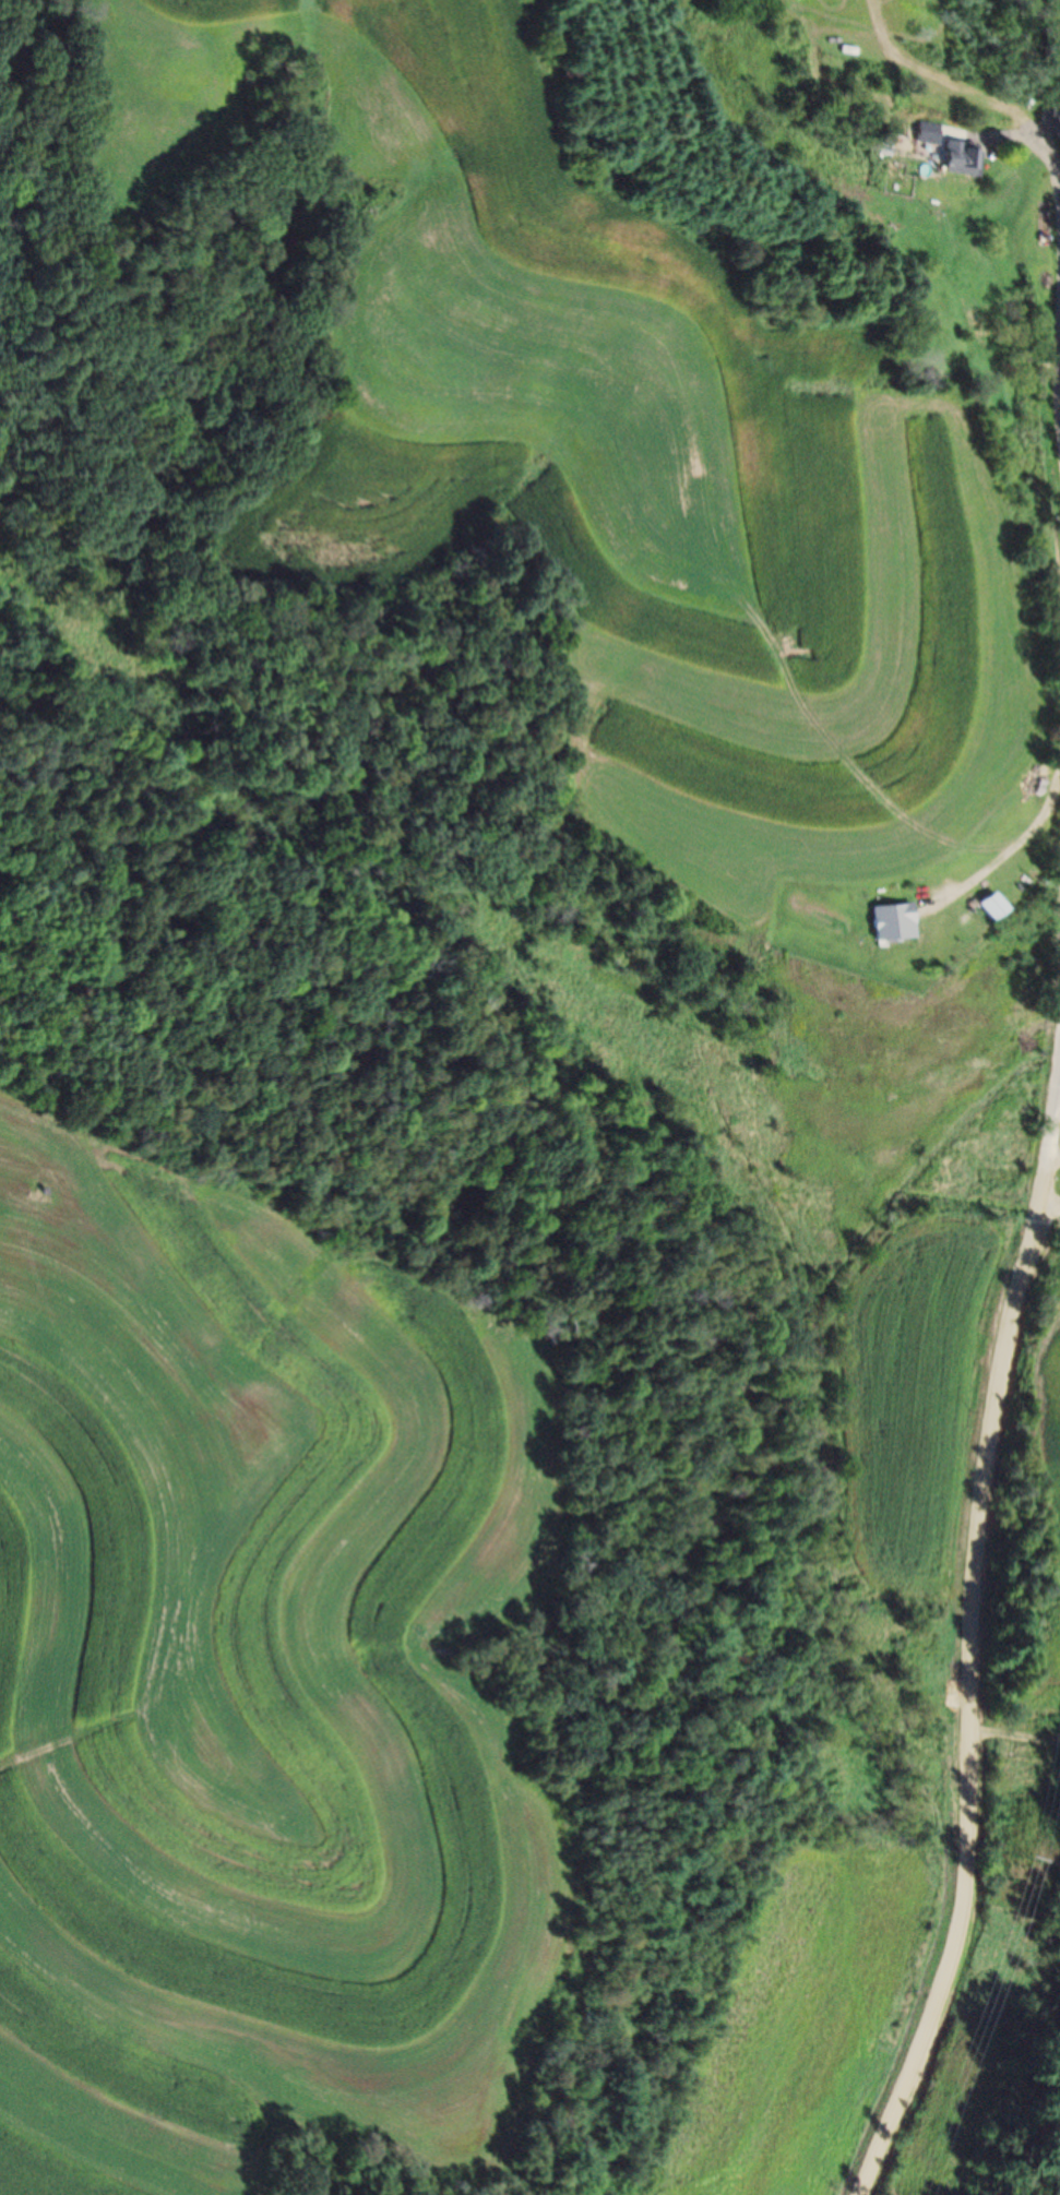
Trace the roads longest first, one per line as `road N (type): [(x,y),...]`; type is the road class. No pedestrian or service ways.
road 1 (residential): [(861,2194),(957,1928),(967,1860),(975,1562),(1037,1215),(1059,1033)]

